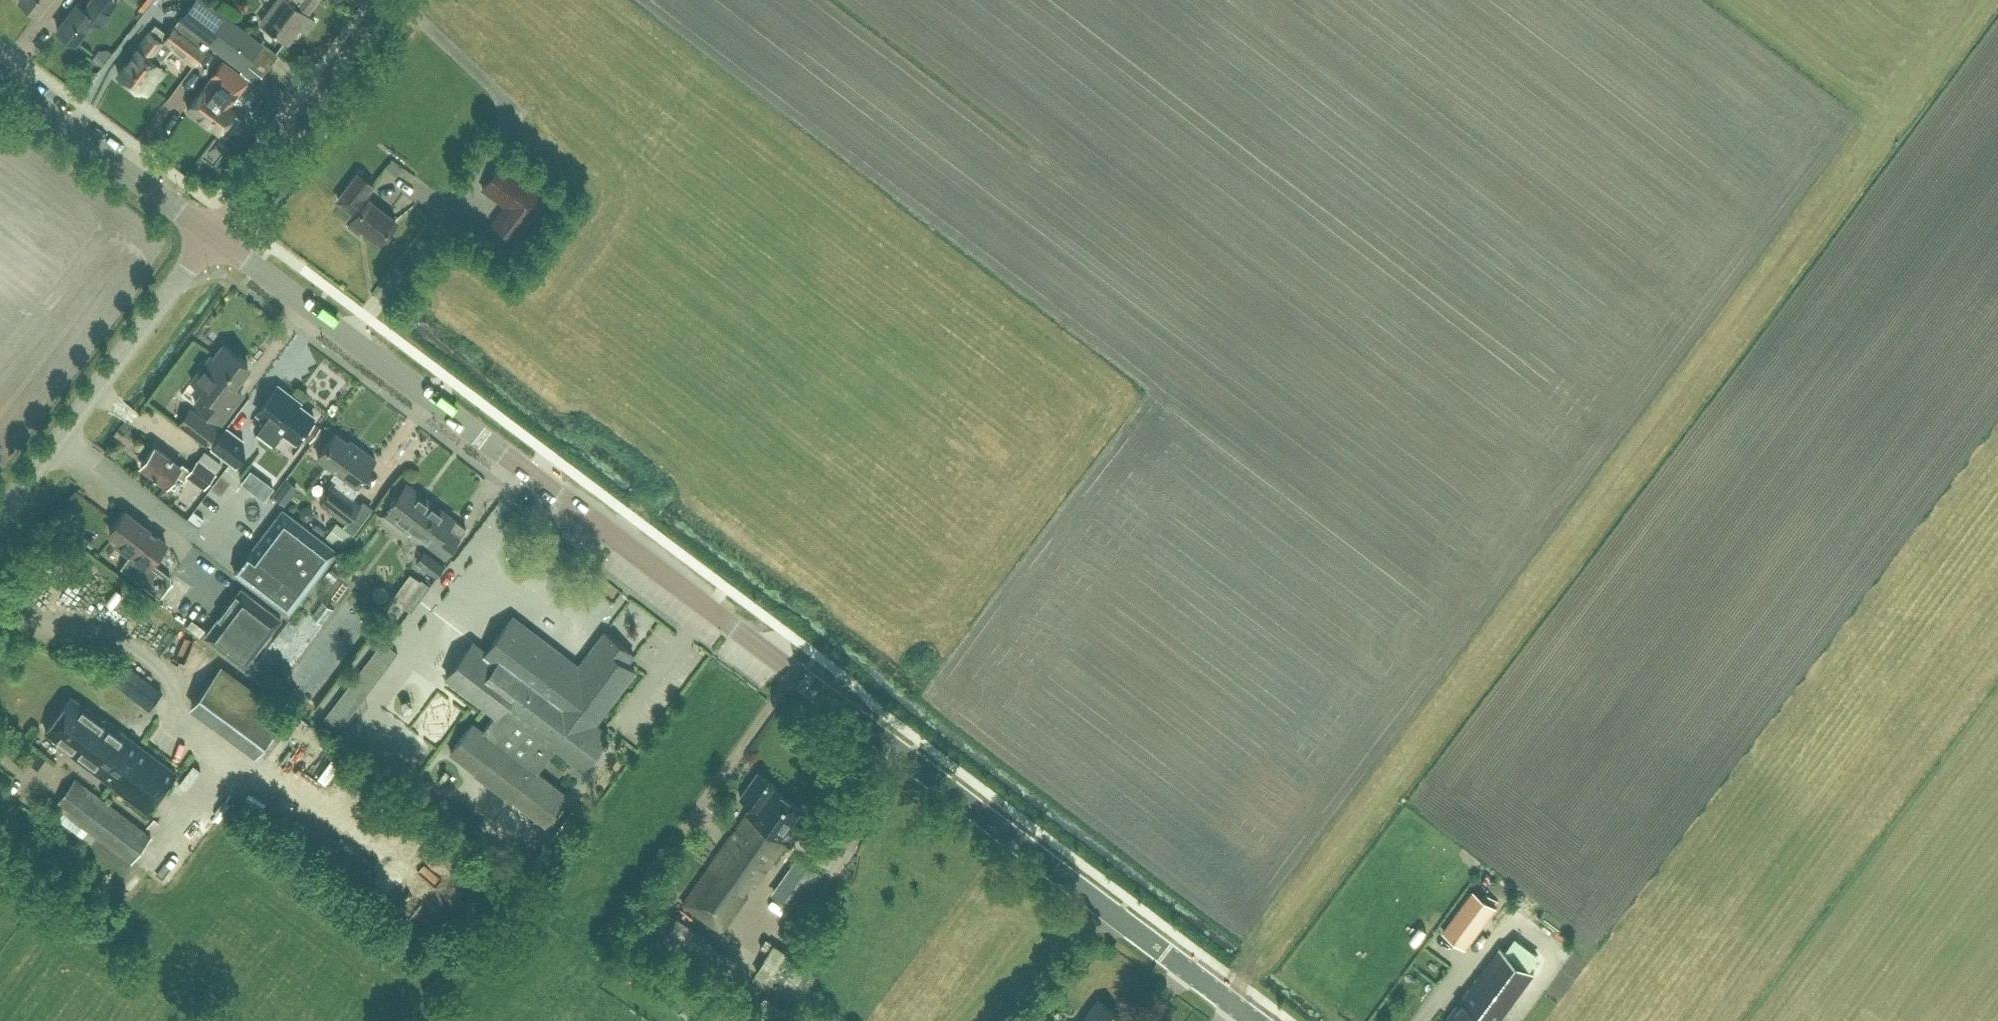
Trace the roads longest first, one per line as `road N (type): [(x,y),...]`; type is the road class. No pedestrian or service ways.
road 1 (tertiary): [(1253,1020),(215,235)]
road 2 (tertiary): [(0,516),(215,235)]
road 3 (tertiary): [(215,235),(390,5)]
road 4 (tertiary): [(215,235),(0,73)]

